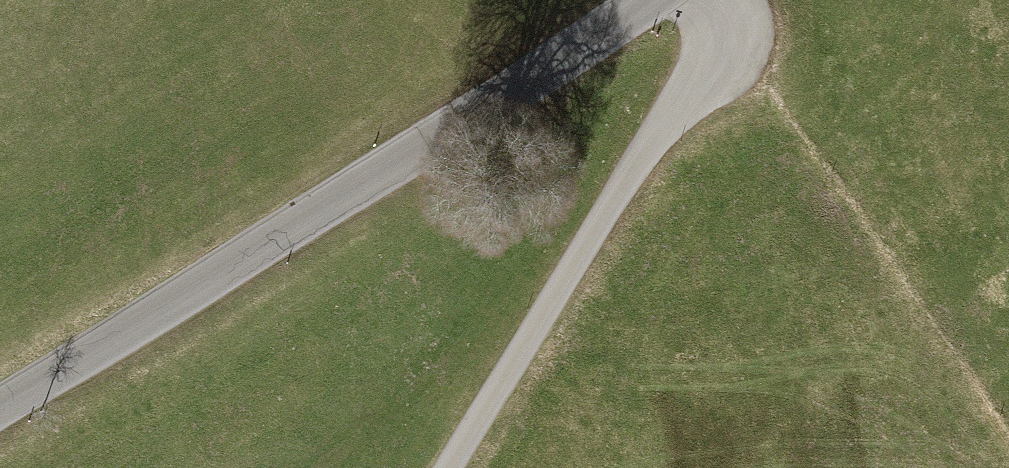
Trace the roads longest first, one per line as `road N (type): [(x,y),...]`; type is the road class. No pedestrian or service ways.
road 1 (unclassified): [(657,0),(0,404)]
road 2 (track): [(706,0),(714,41),(445,467)]

